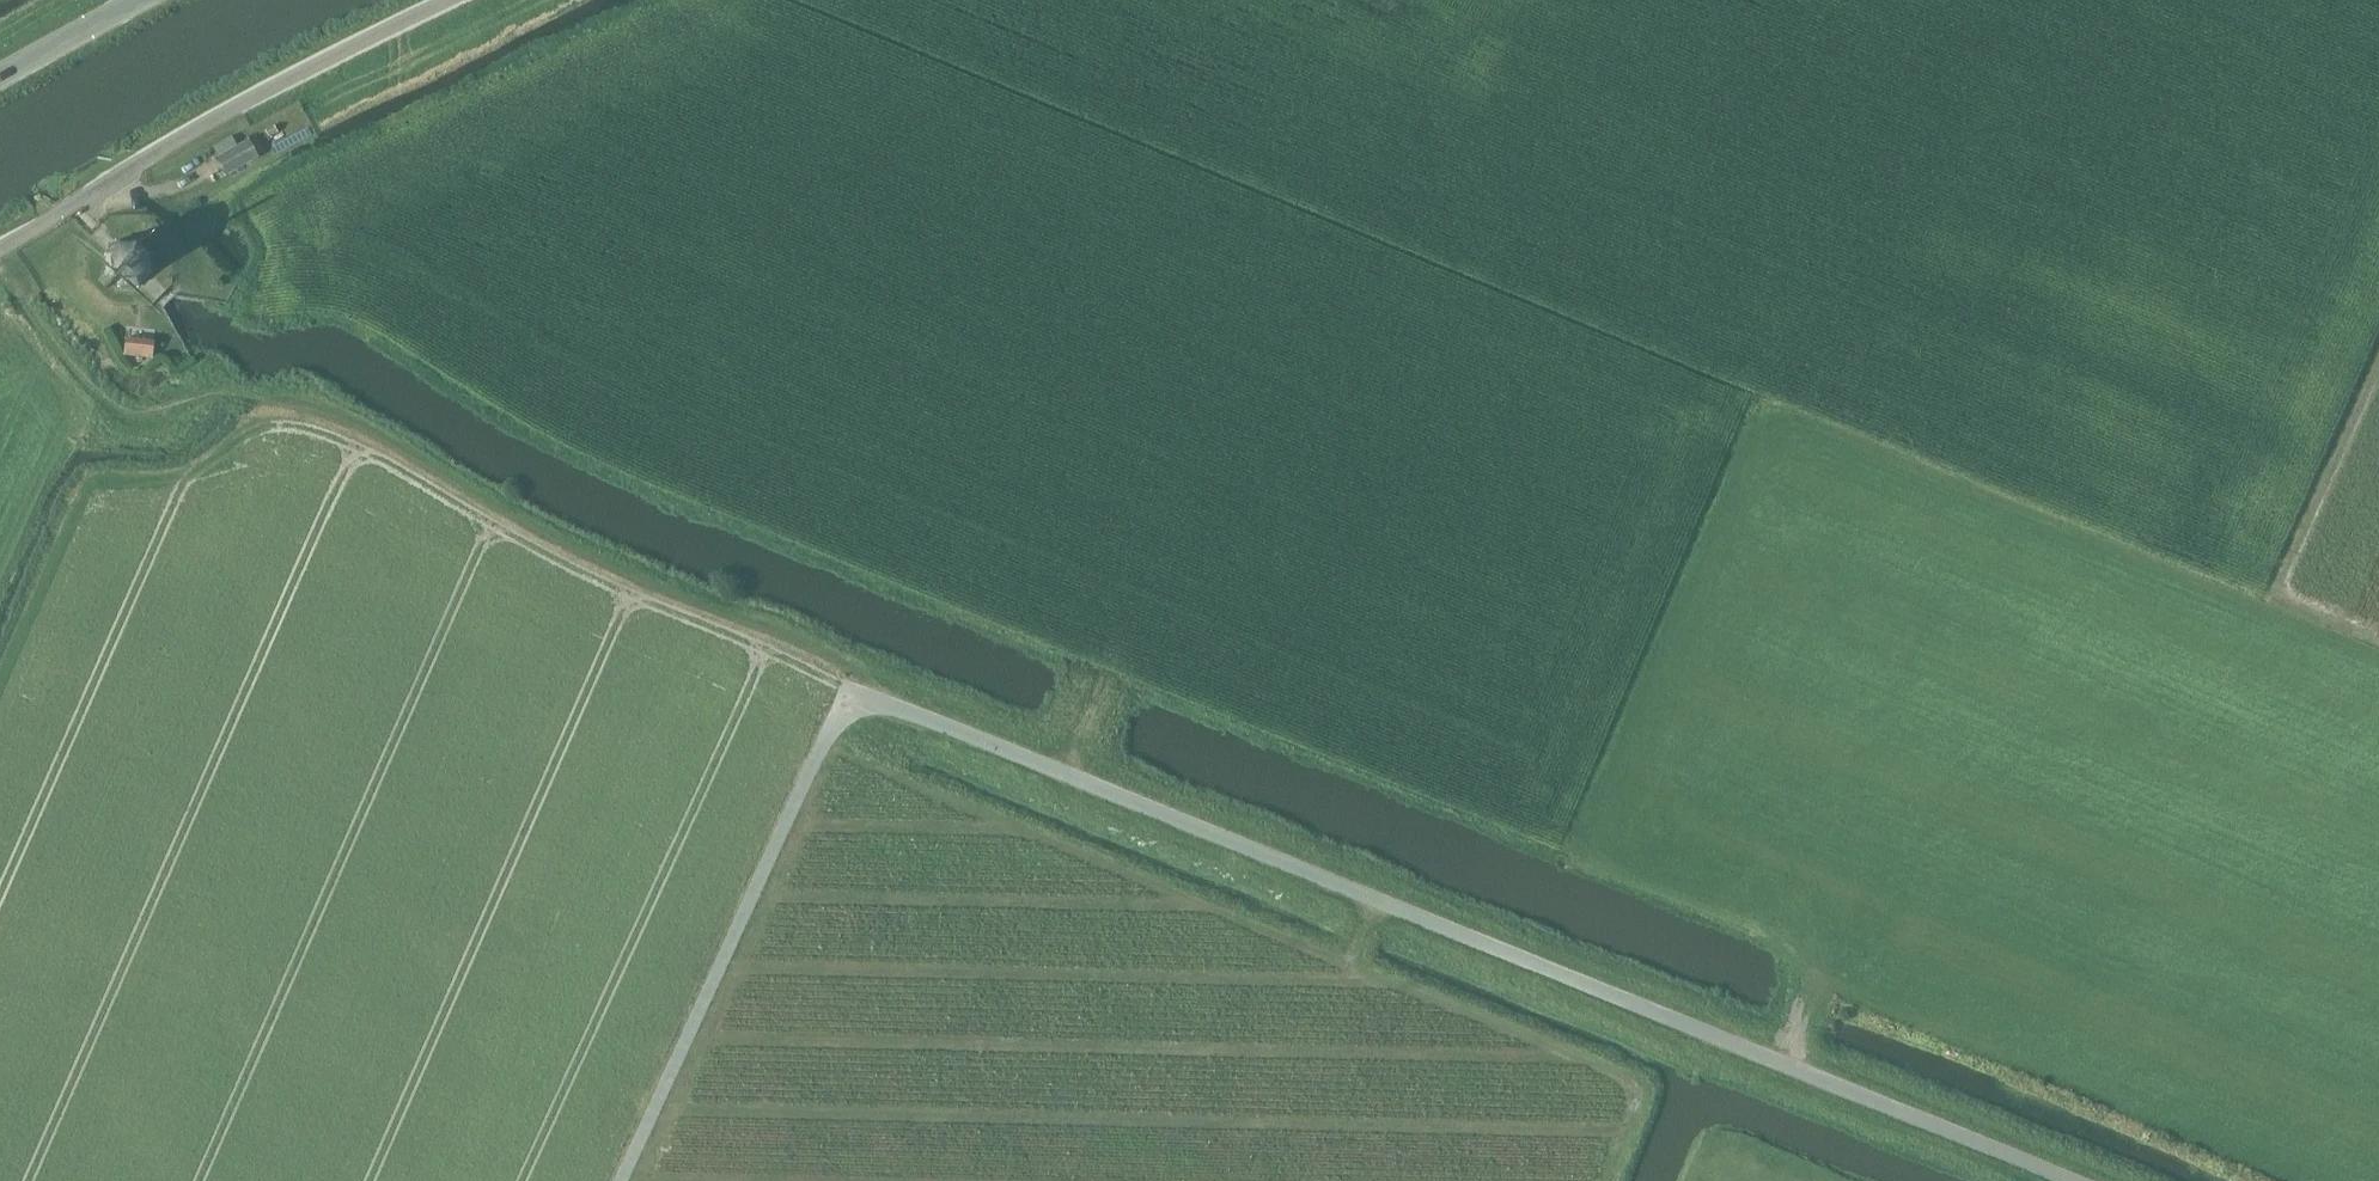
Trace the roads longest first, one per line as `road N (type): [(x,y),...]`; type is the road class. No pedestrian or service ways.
road 1 (unclassified): [(0,248),(239,104),(451,0)]
road 2 (unclassified): [(0,75),(137,0)]

